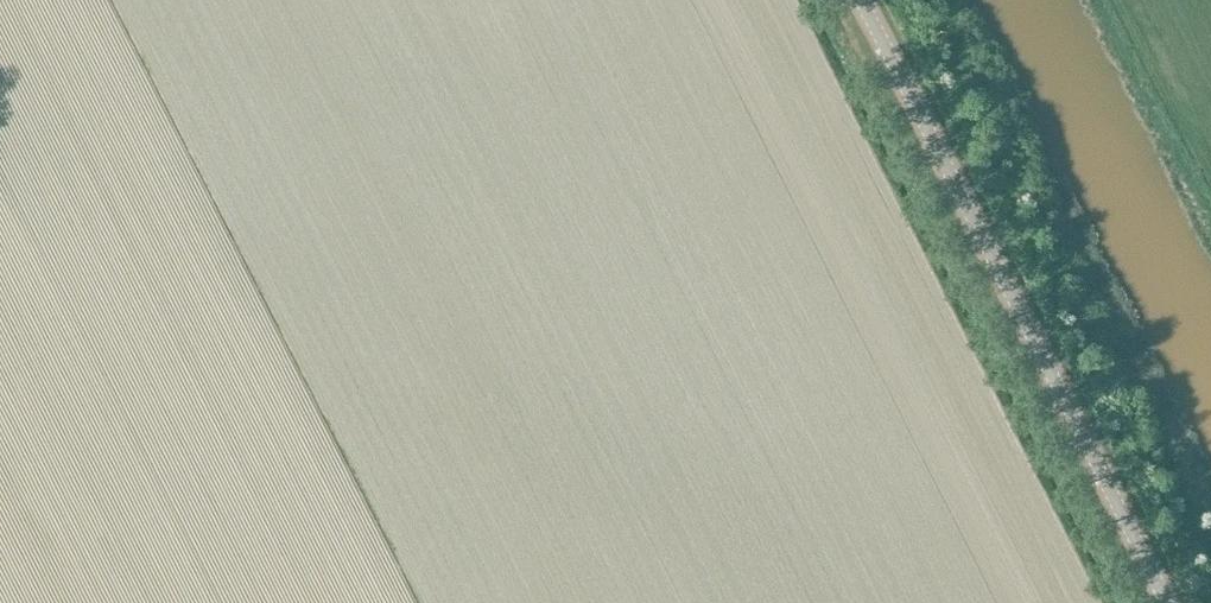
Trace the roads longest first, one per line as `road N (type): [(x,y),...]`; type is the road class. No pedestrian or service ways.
road 1 (unclassified): [(1176,602),(865,0)]

